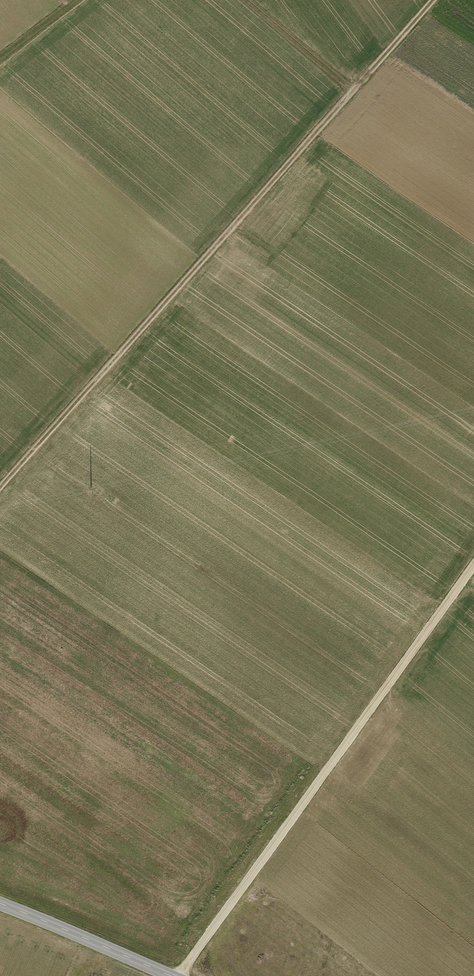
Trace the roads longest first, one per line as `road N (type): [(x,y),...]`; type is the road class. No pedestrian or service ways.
road 1 (track): [(0,488),(436,0)]
road 2 (track): [(179,975),(473,565)]
road 3 (tertiary): [(0,904),(170,975)]
road 4 (track): [(355,90),(250,0)]

